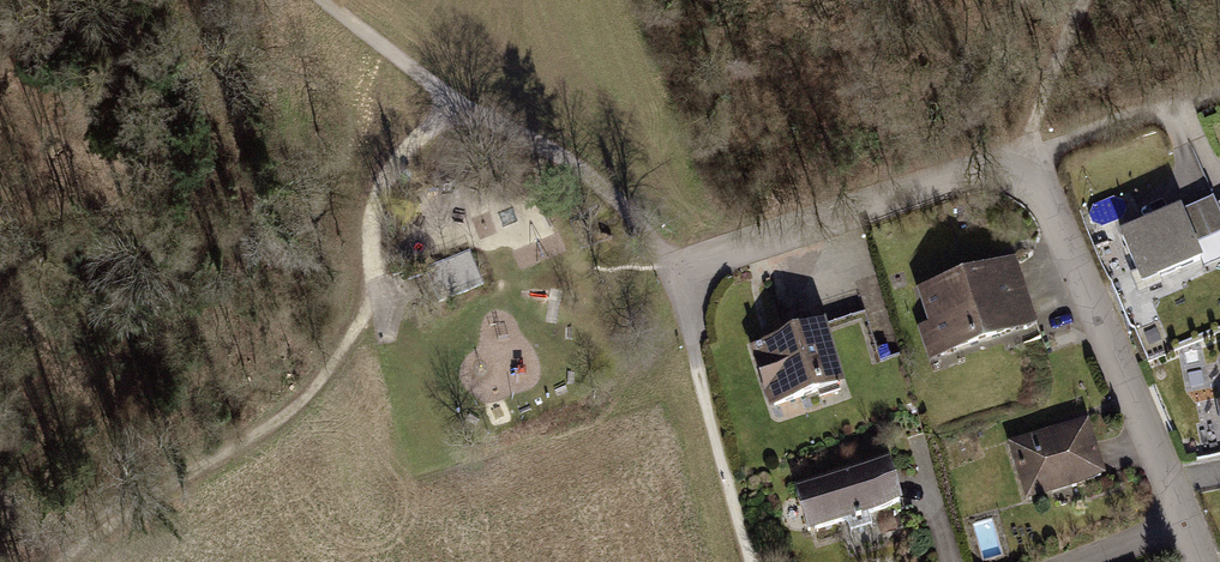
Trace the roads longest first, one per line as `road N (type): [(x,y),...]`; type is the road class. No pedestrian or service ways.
road 1 (residential): [(672,269),(966,178),(1028,166),(1045,183),(1201,561)]
road 2 (track): [(455,103),(570,162),(615,199),(672,269)]
road 3 (track): [(455,103),(395,163),(374,207),(377,292)]
road 4 (track): [(319,0),(455,103)]
road 5 (track): [(1037,150),(1096,0)]

